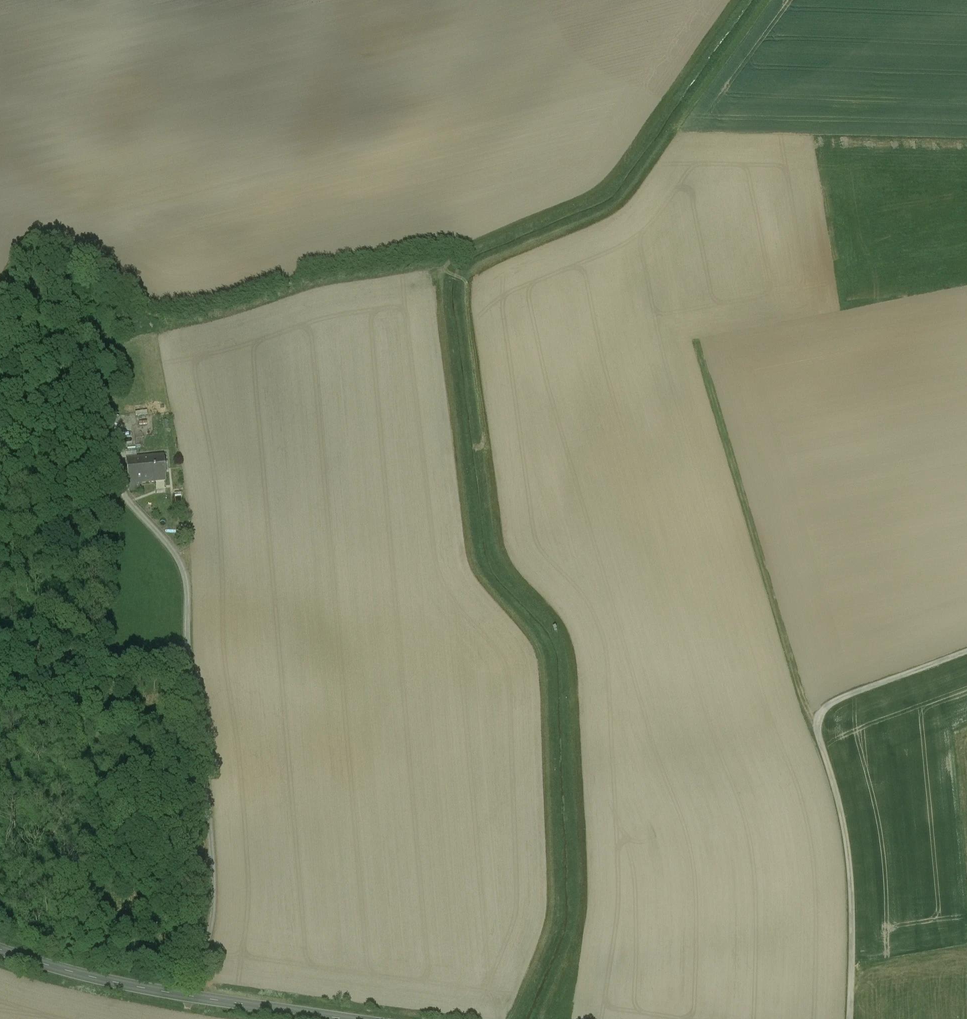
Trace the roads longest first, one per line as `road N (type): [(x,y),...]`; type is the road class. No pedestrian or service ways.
road 1 (track): [(194,997),(213,892),(189,665),(189,581),(180,552),(120,493)]
road 2 (tertiary): [(0,949),(147,990),(340,1018)]

